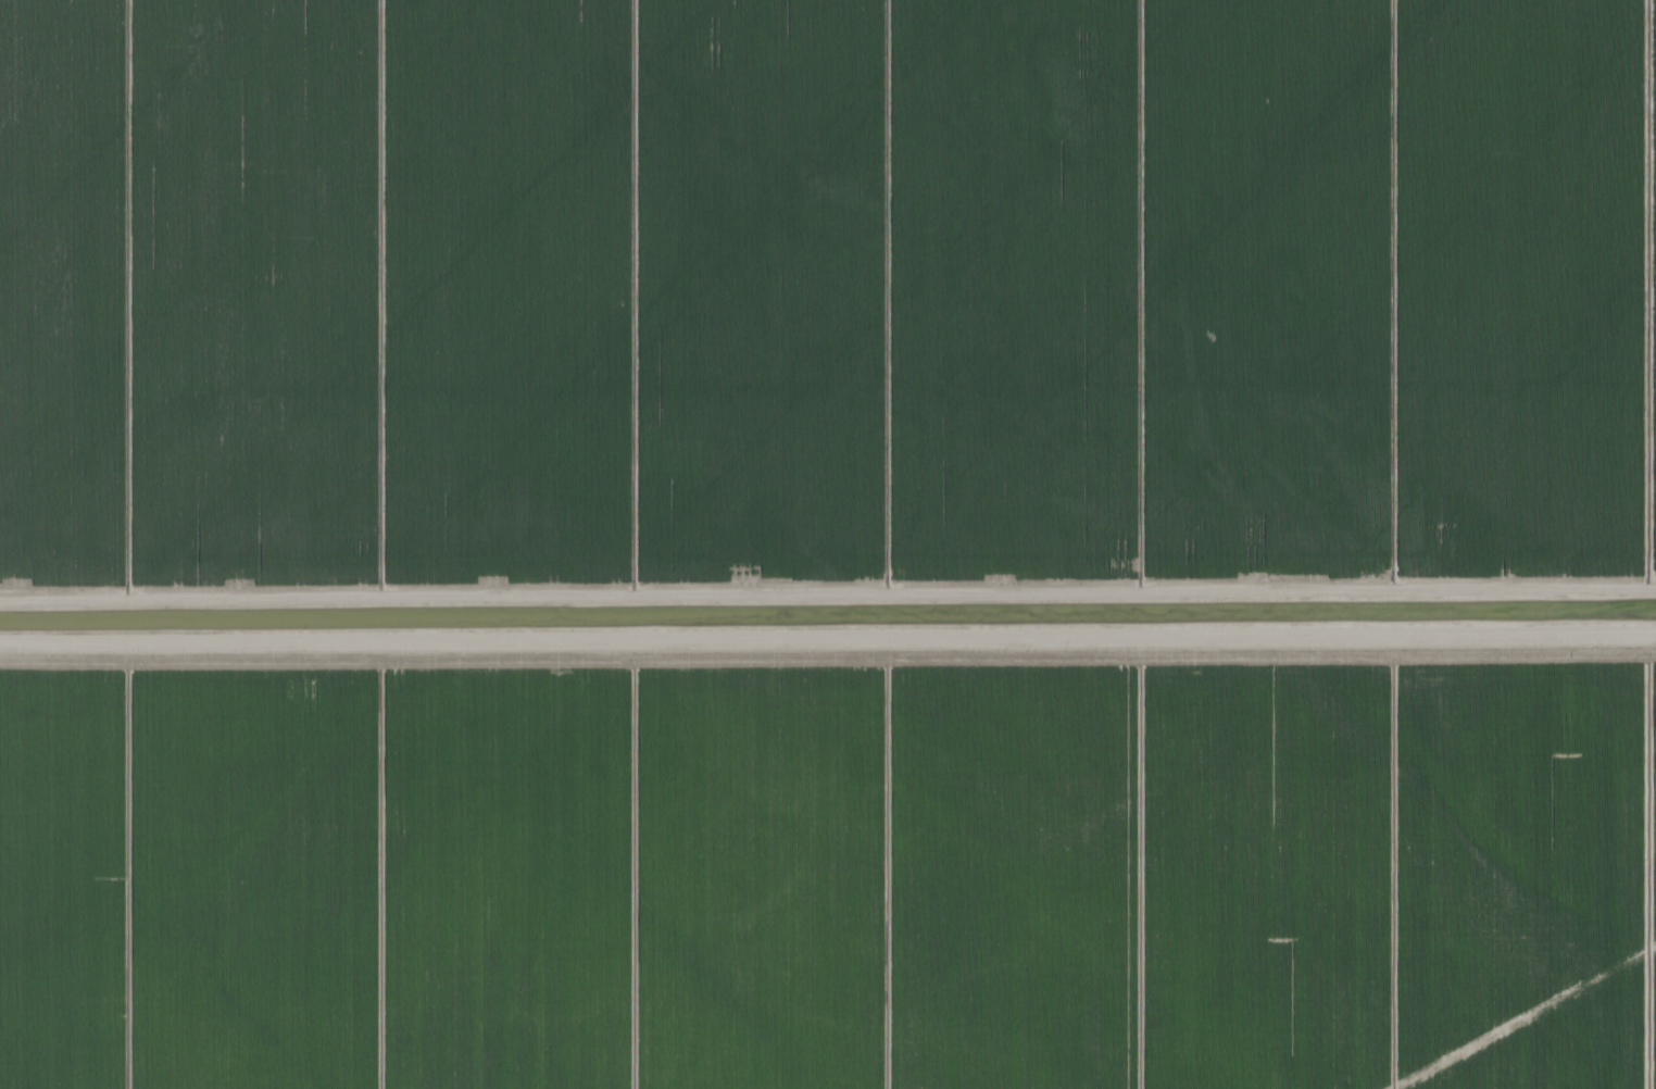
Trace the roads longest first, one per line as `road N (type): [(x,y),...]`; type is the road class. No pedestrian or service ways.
road 1 (residential): [(0,642),(1655,628)]

